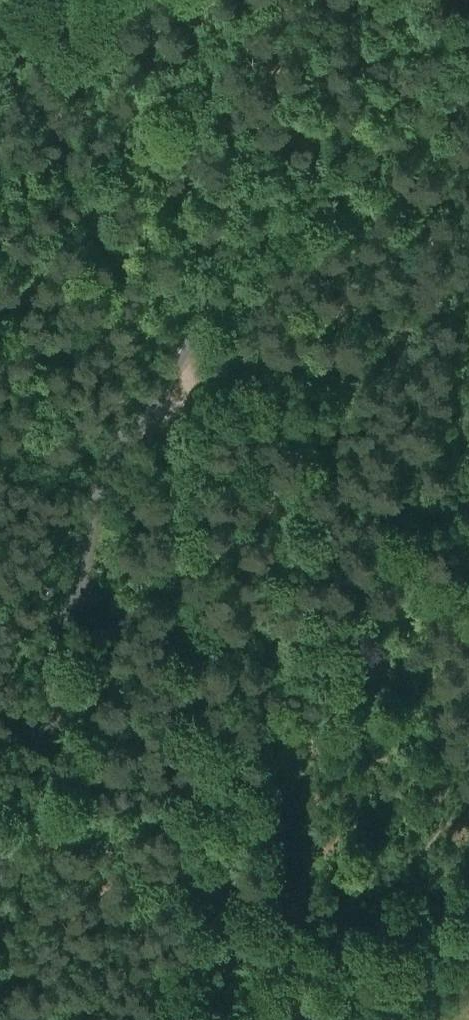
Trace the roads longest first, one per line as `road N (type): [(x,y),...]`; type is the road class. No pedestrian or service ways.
road 1 (unclassified): [(468,101),(321,194),(262,247),(156,386),(96,493),(43,735),(0,861)]
road 2 (track): [(240,1019),(203,802),(177,417),(170,393),(156,386)]

